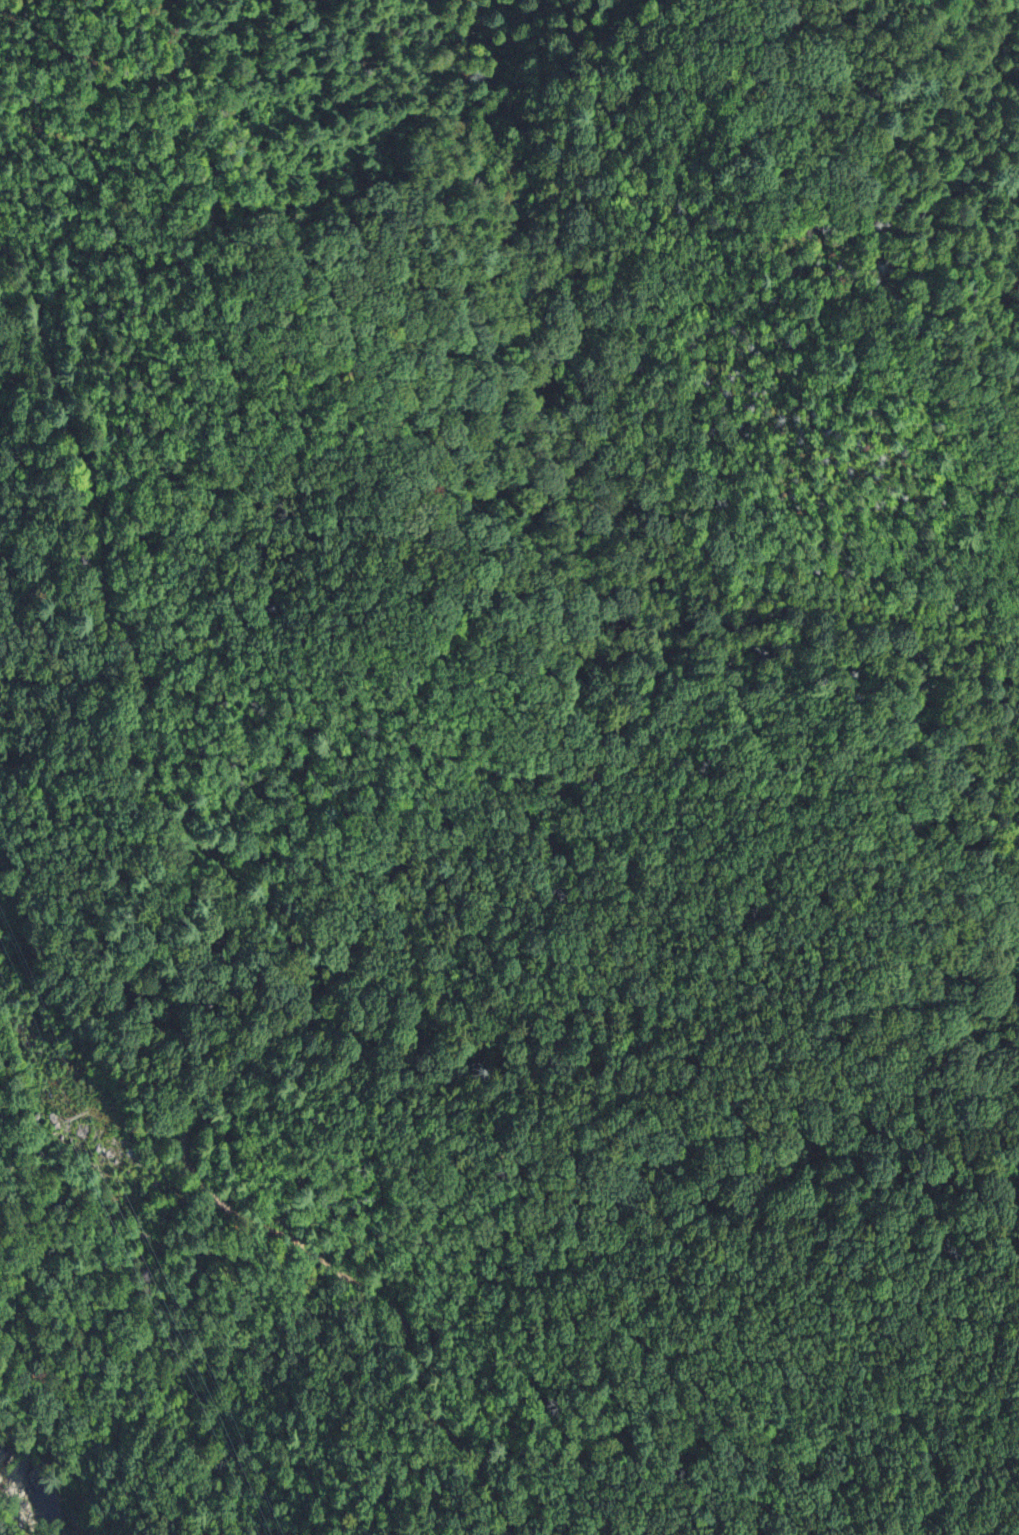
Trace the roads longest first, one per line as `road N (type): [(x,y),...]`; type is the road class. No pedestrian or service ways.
road 1 (residential): [(511,1534),(468,1451),(429,1423),(405,1312),(234,1211),(185,1164),(186,1135),(314,1008),(315,979),(135,772),(133,735),(146,682),(103,594),(100,509),(45,355),(28,275),(0,244)]

